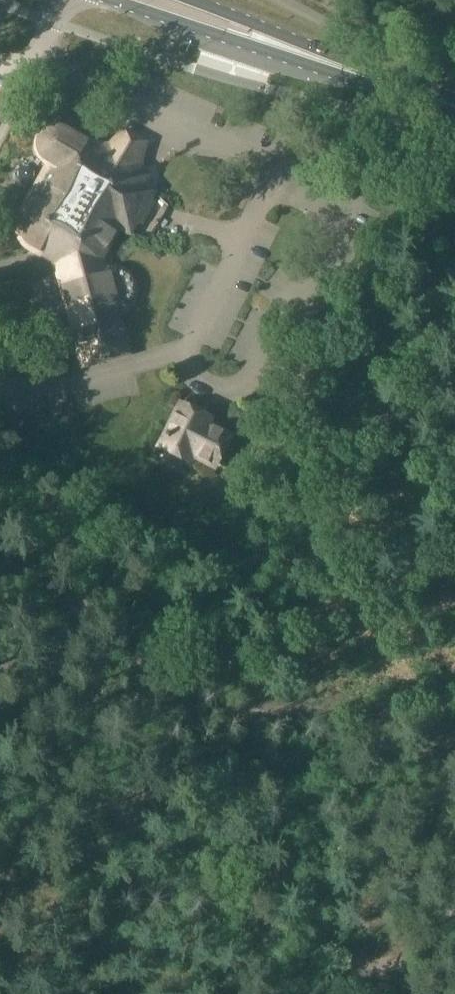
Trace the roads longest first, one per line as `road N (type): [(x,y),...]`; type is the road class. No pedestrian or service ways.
road 1 (primary): [(454,115),(144,0)]
road 2 (track): [(314,917),(454,917)]

